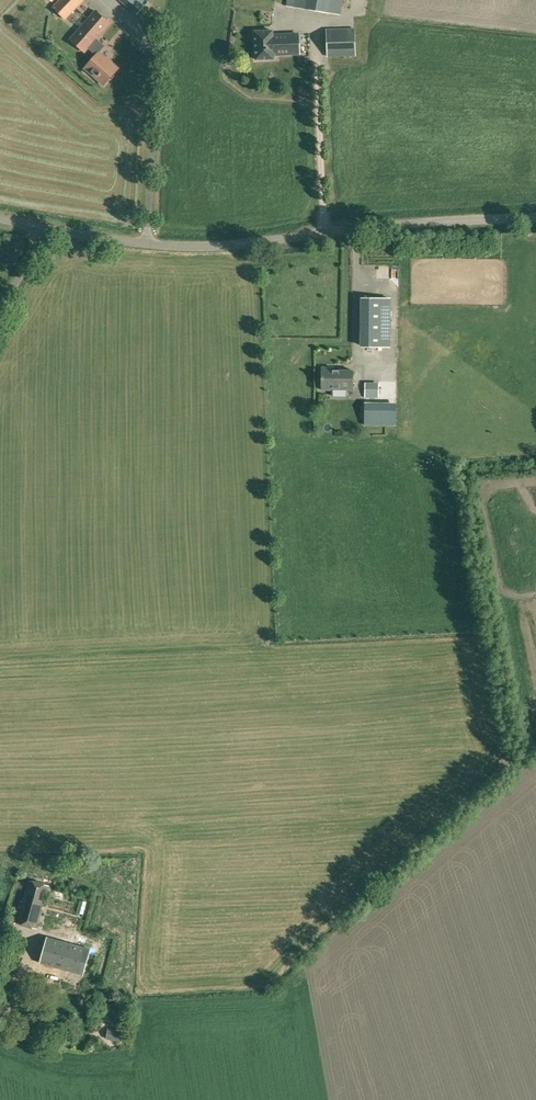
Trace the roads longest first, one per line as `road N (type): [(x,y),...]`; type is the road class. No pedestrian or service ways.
road 1 (unclassified): [(65,231),(203,247),(369,226),(535,218)]
road 2 (unclassified): [(0,334),(65,231)]

